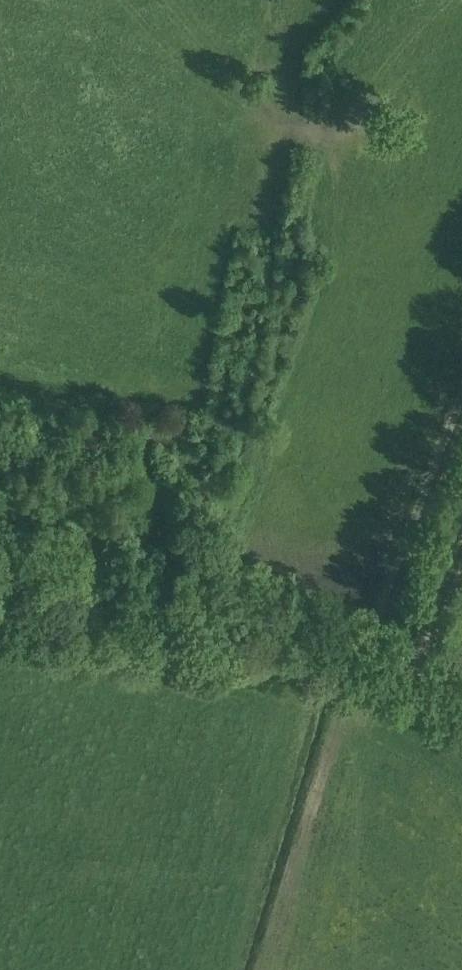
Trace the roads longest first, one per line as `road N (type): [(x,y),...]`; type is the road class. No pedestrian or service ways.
road 1 (track): [(461,696),(365,637),(303,614),(0,552)]
road 2 (track): [(365,637),(461,401)]
road 3 (track): [(414,667),(461,542)]

